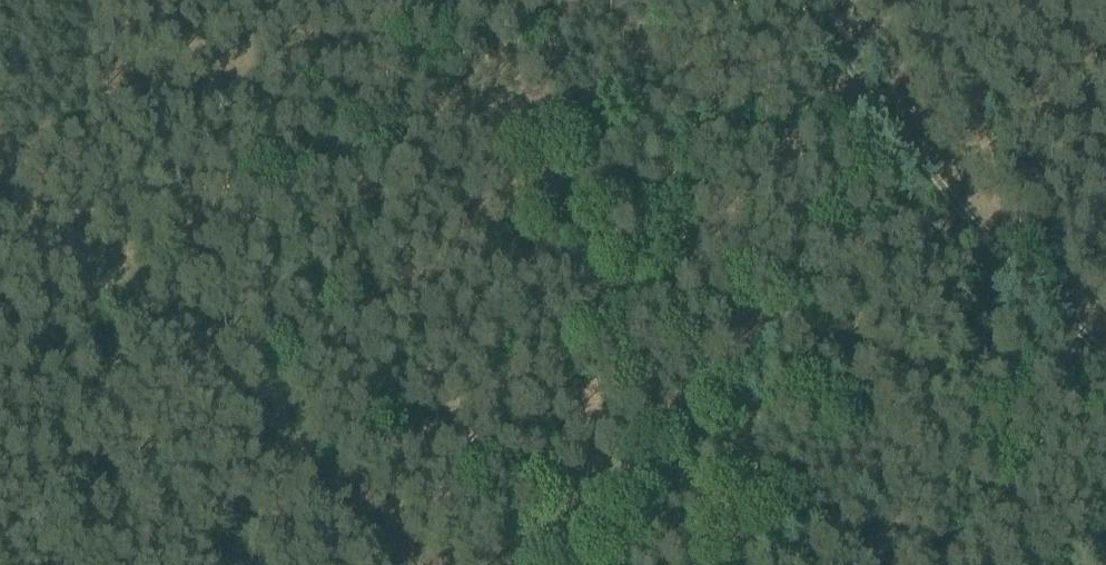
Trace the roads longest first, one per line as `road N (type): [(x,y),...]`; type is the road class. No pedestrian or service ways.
road 1 (track): [(414,564),(189,334),(0,175)]
road 2 (track): [(812,0),(930,165),(1105,356)]

